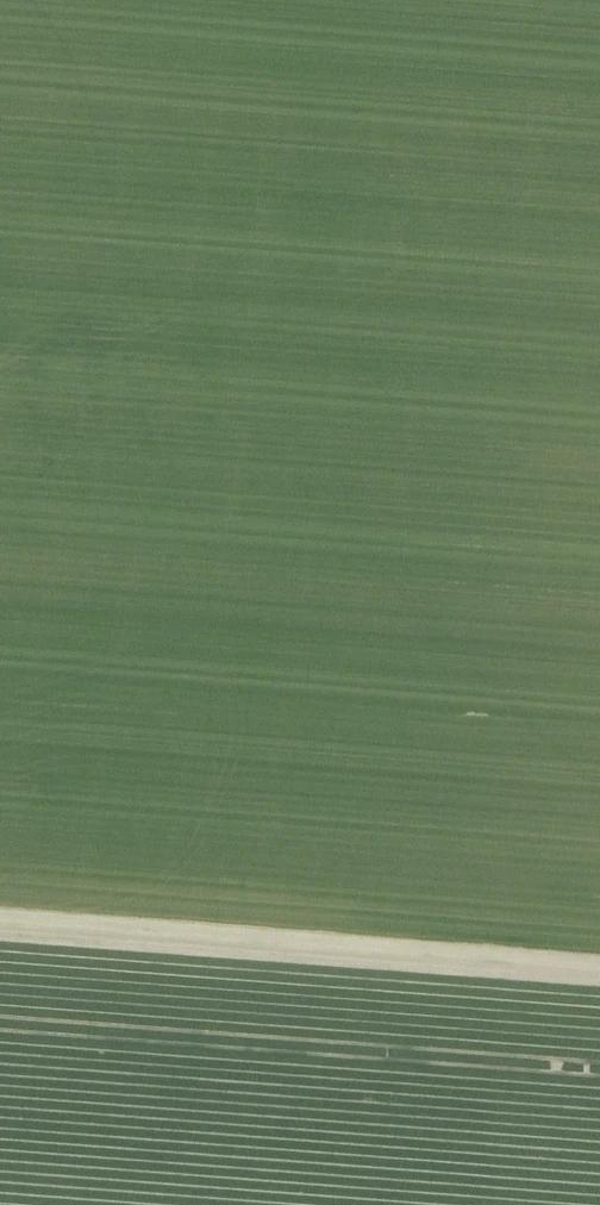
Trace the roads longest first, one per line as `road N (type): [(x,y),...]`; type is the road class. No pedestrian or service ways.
road 1 (track): [(0,926),(599,971)]

